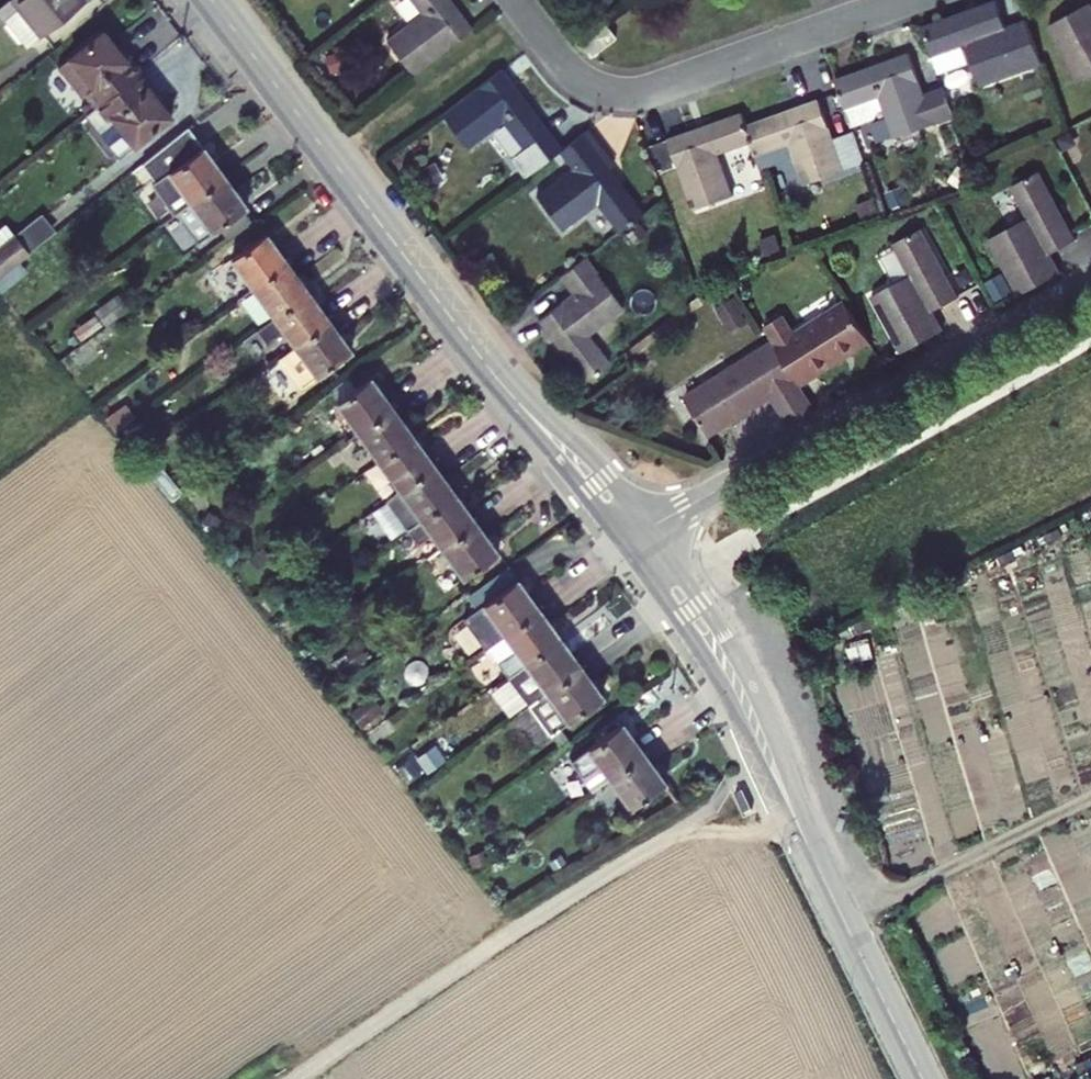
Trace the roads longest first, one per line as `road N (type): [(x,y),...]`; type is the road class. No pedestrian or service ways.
road 1 (secondary): [(636,536),(476,352),(210,0)]
road 2 (secondary): [(921,1078),(734,684),(636,536)]
road 3 (track): [(759,737),(278,1078)]
road 4 (residential): [(636,536),(1090,289)]
road 5 (residential): [(517,0),(580,79),(636,92),(908,0)]

